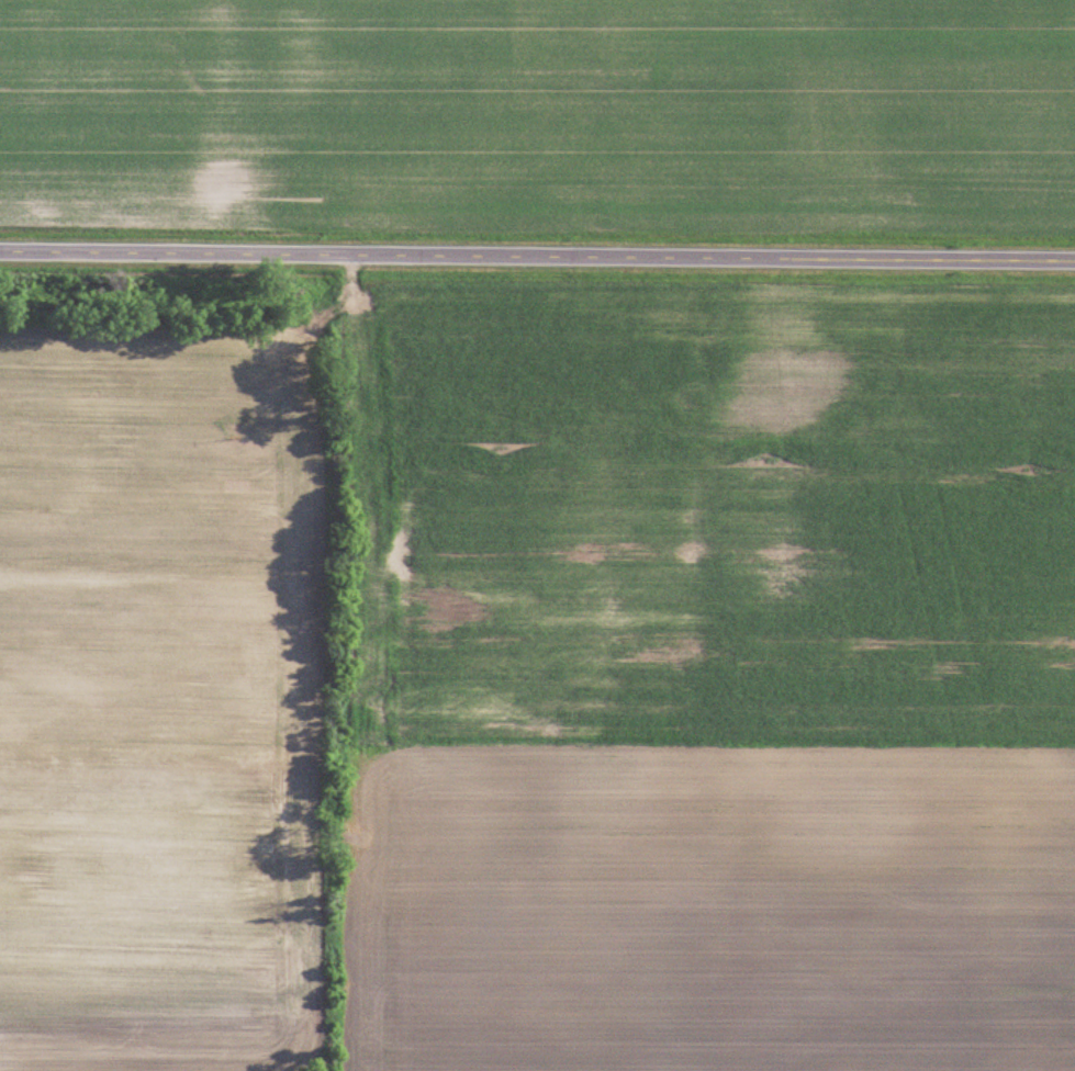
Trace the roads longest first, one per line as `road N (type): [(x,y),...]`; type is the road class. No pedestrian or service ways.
road 1 (tertiary): [(1074,261),(0,250)]

